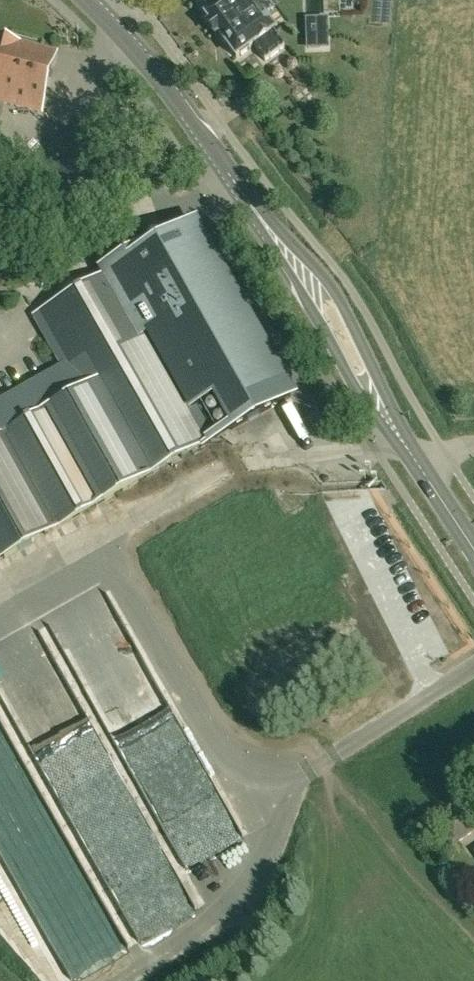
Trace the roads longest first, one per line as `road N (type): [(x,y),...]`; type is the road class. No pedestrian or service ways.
road 1 (secondary): [(421,466),(244,193),(125,35),(90,0)]
road 2 (track): [(238,461),(246,479),(318,488),(473,480)]

